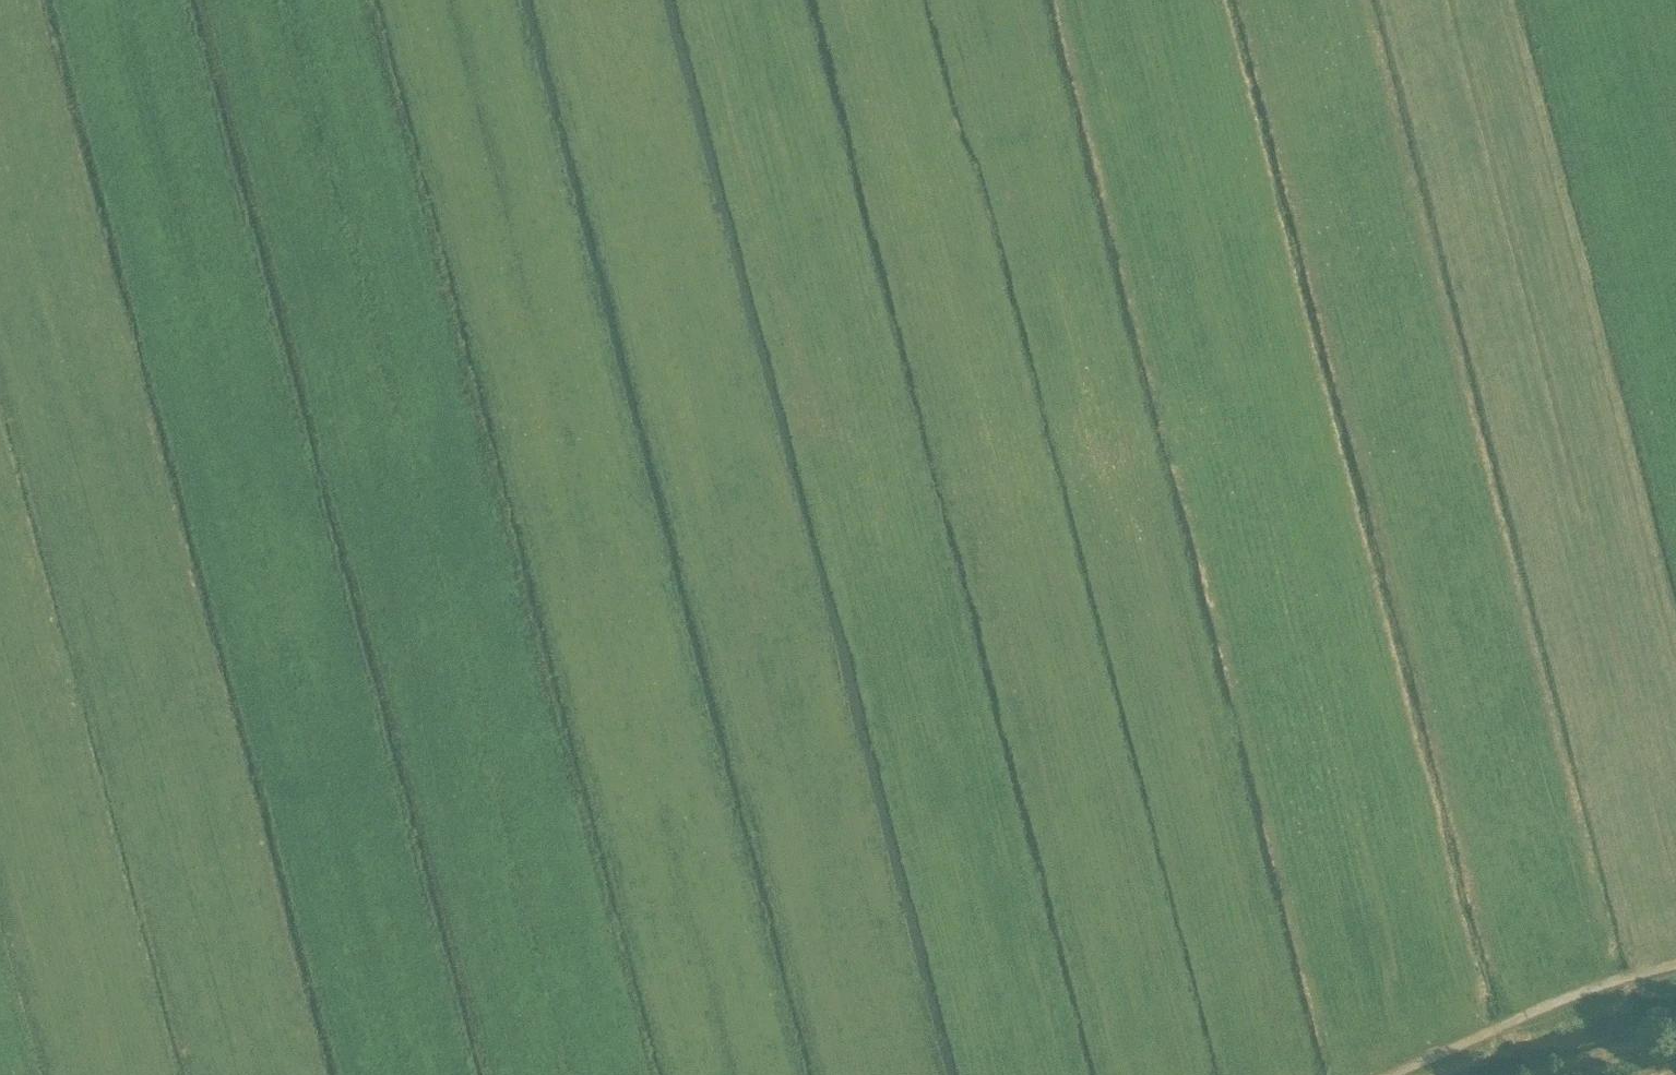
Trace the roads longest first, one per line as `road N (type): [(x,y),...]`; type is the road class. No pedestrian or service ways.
road 1 (track): [(1399,1074),(1611,984),(1675,966)]

